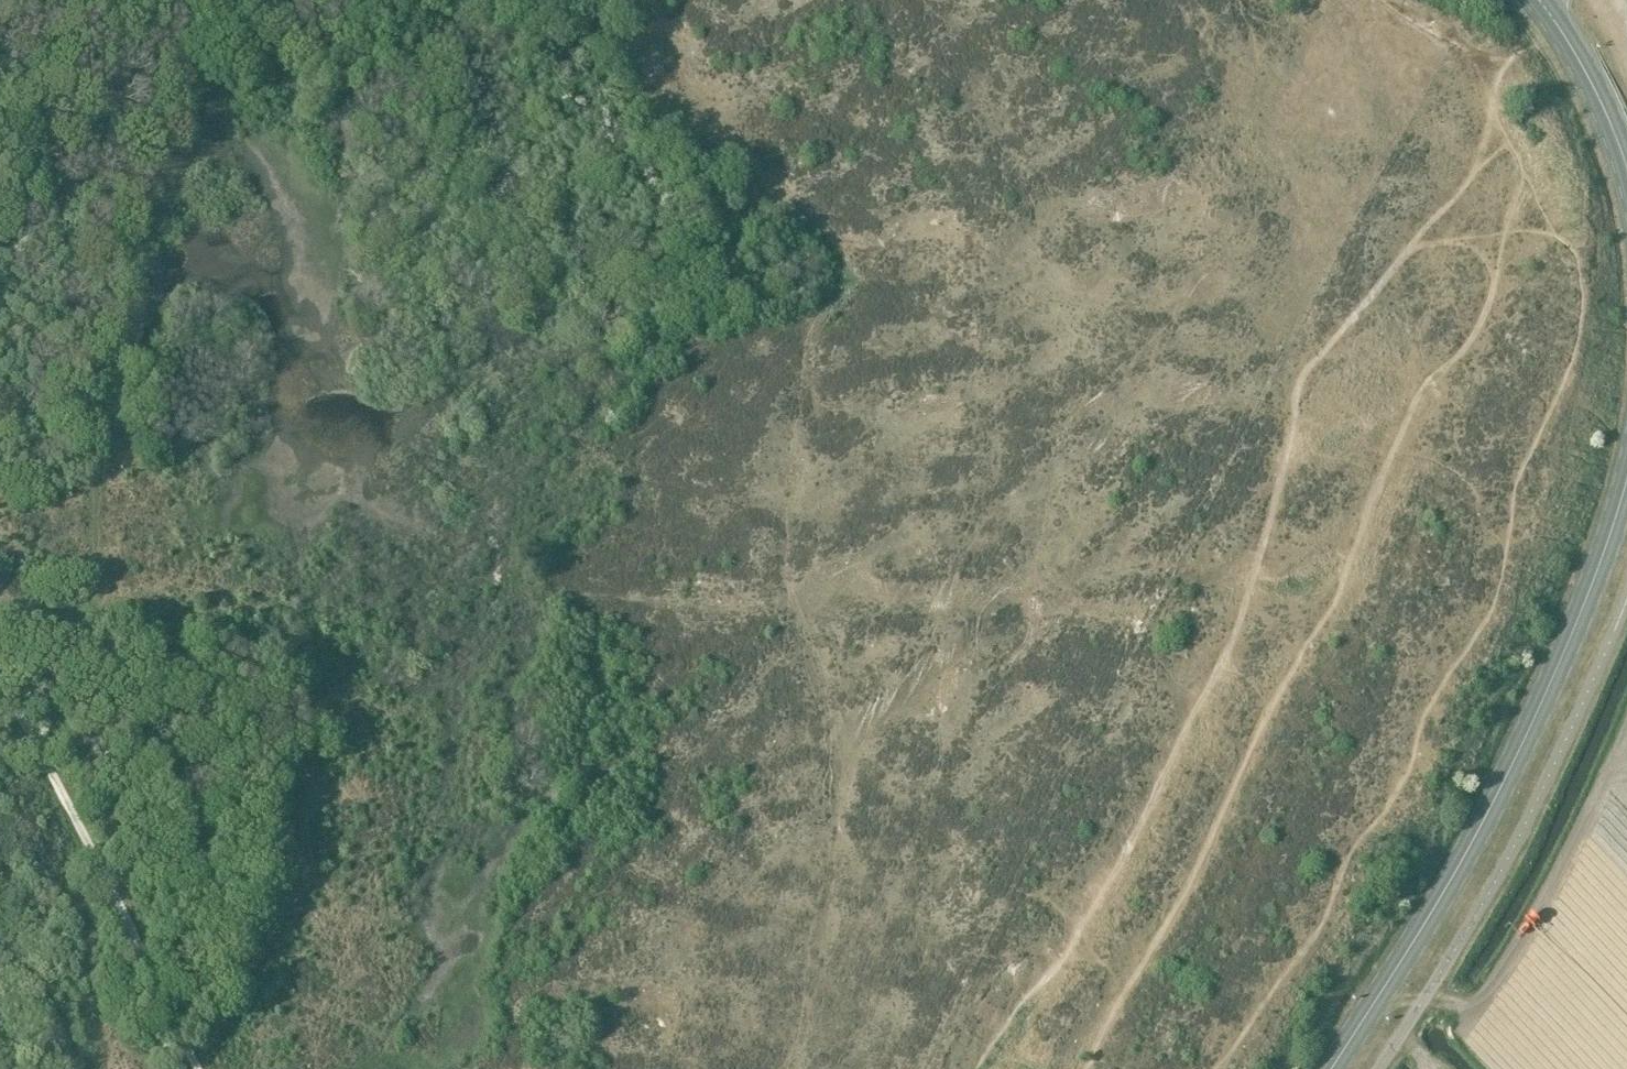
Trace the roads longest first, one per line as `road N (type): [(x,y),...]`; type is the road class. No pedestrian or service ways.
road 1 (secondary): [(1333,1068),(1495,802),(1572,640),(1626,481)]
road 2 (secondary): [(1626,170),(1608,117),(1539,5)]

